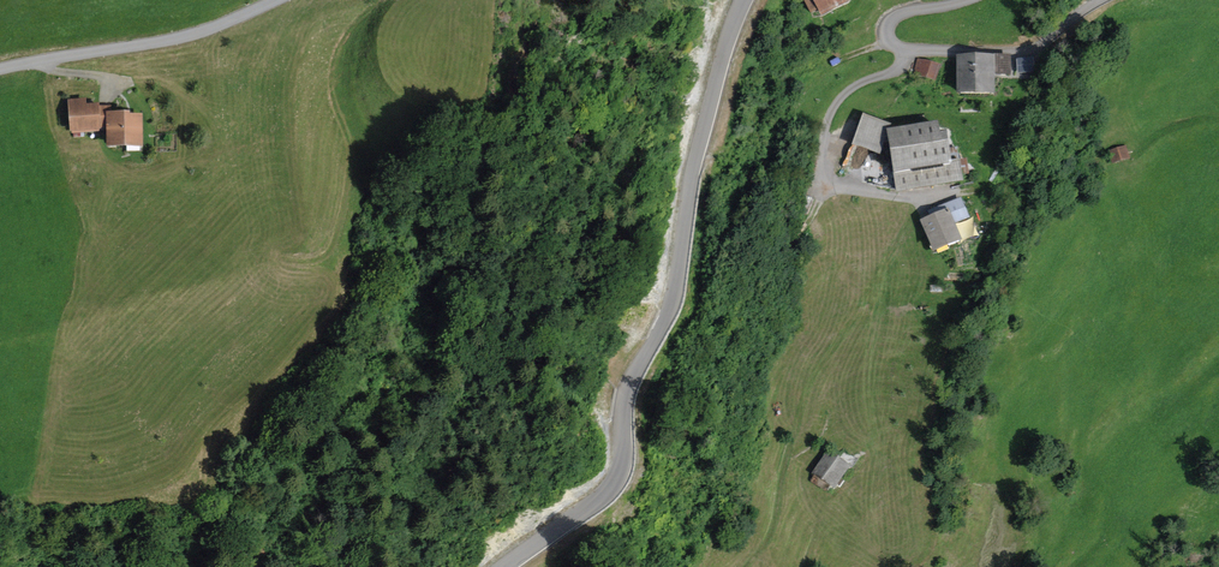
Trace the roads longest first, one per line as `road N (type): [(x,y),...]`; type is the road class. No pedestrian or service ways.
road 1 (tertiary): [(507,566),(617,483),(627,394),(671,313),(698,154),(744,0)]
road 2 (track): [(906,50),(901,71),(851,89),(830,117),(820,183),(930,200)]
road 3 (unclassified): [(276,0),(191,38),(0,73)]
road 4 (track): [(1097,0),(1042,49),(906,50)]

